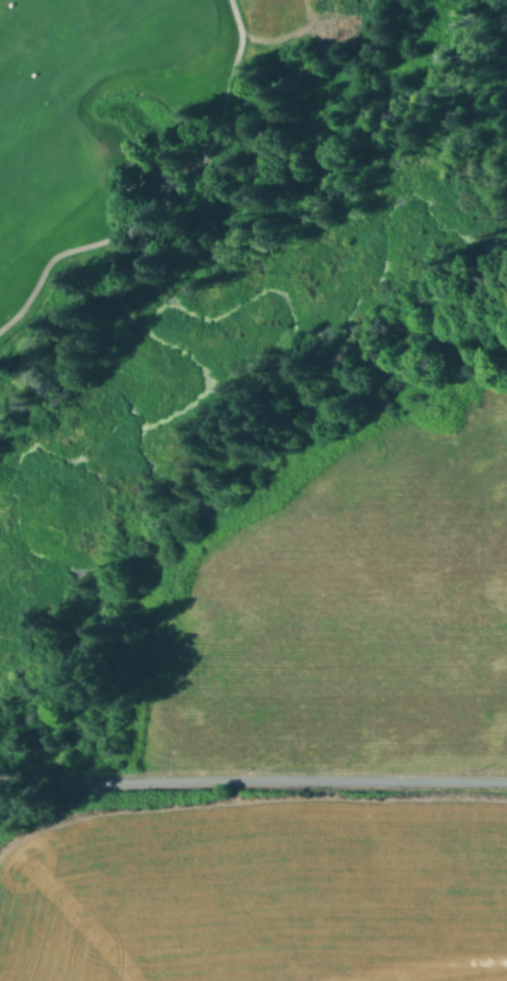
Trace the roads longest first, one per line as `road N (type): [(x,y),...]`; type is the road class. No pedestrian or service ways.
road 1 (residential): [(506,779),(0,782)]

